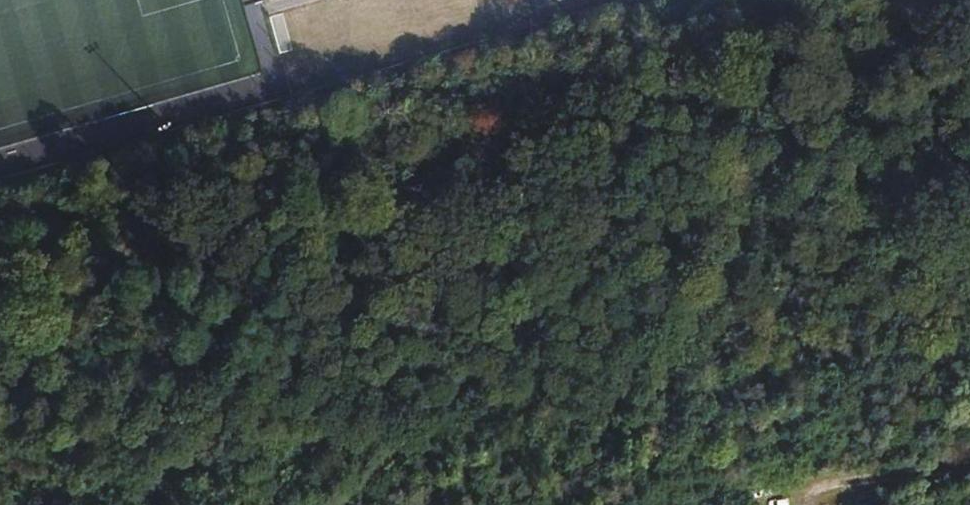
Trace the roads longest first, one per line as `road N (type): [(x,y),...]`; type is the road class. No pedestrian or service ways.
road 1 (motorway): [(969,486),(847,504)]

